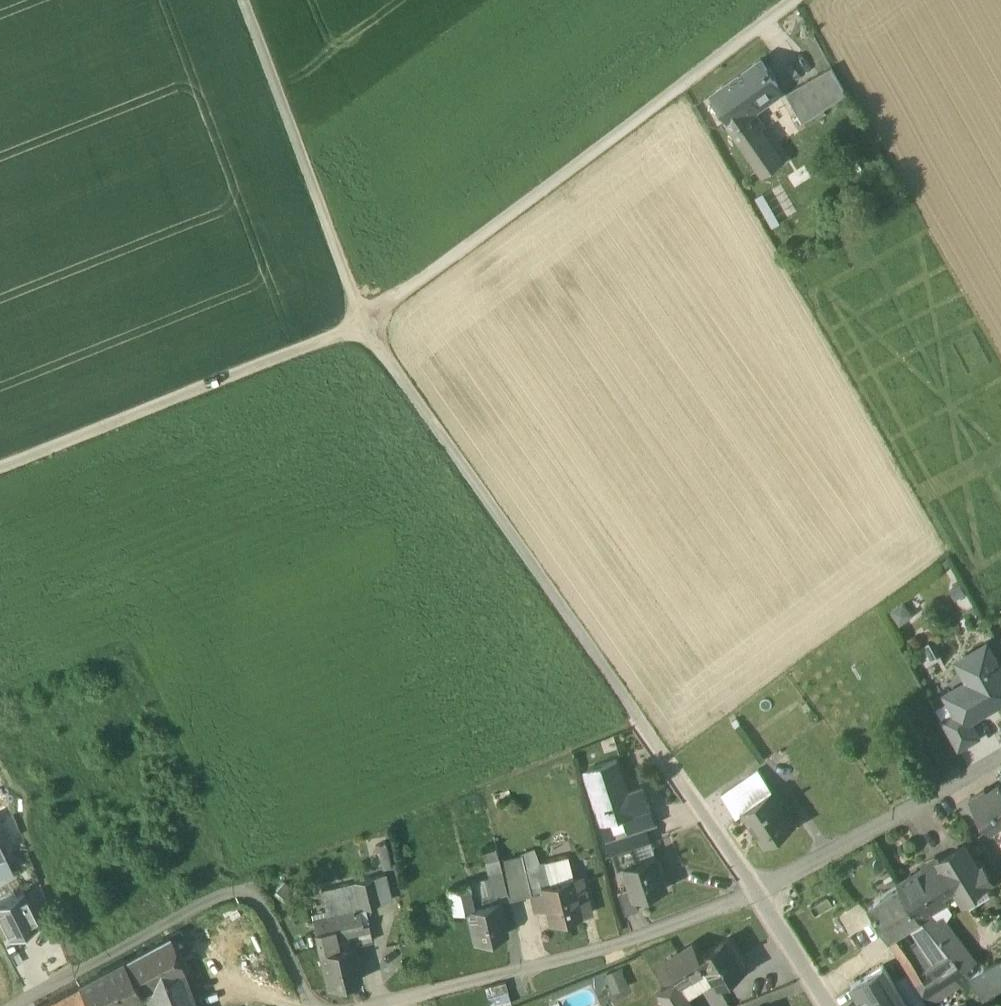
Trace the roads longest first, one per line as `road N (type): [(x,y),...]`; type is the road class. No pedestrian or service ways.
road 1 (residential): [(319,1005),(266,898),(253,888),(234,888),(14,1005)]
road 2 (residential): [(754,894),(683,922),(372,1005)]
road 3 (track): [(364,321),(0,468)]
road 4 (track): [(364,321),(243,0)]
road 5 (residential): [(1000,756),(754,894)]
road 6 (residential): [(754,894),(646,711)]
road 7 (residential): [(827,1005),(754,894)]

